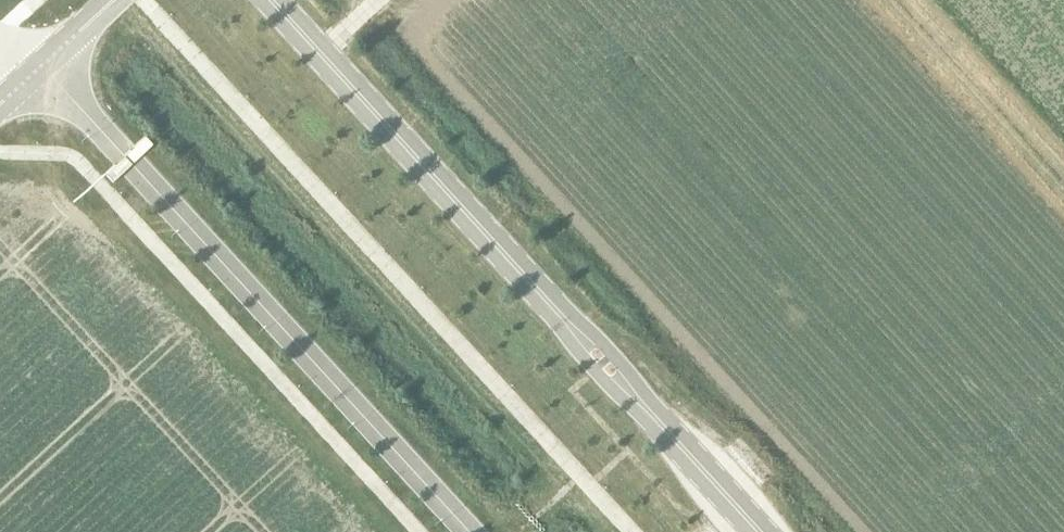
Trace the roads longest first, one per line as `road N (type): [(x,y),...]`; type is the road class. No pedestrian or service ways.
road 1 (unclassified): [(472,531),(45,66)]
road 2 (tertiary): [(272,0),(550,306)]
road 3 (tertiary): [(664,431),(636,380),(550,306)]
road 4 (tertiary): [(550,306),(612,390),(664,431)]
road 5 (tertiary): [(664,431),(755,531)]

